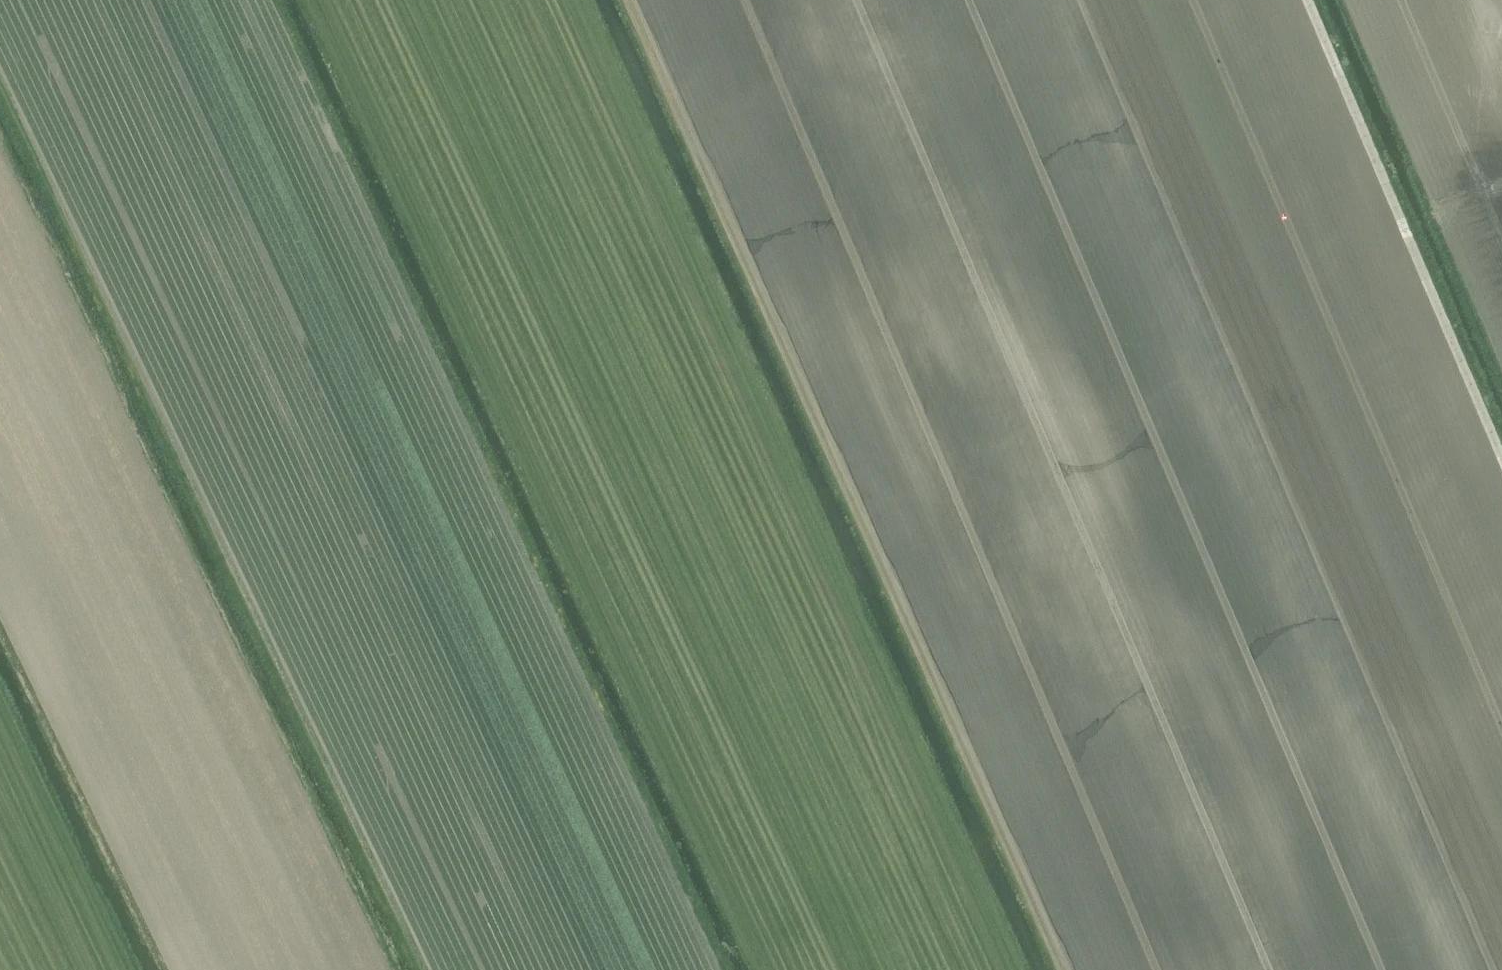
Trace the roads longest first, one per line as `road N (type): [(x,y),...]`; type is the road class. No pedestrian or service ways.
road 1 (track): [(1501,450),(1311,0)]

